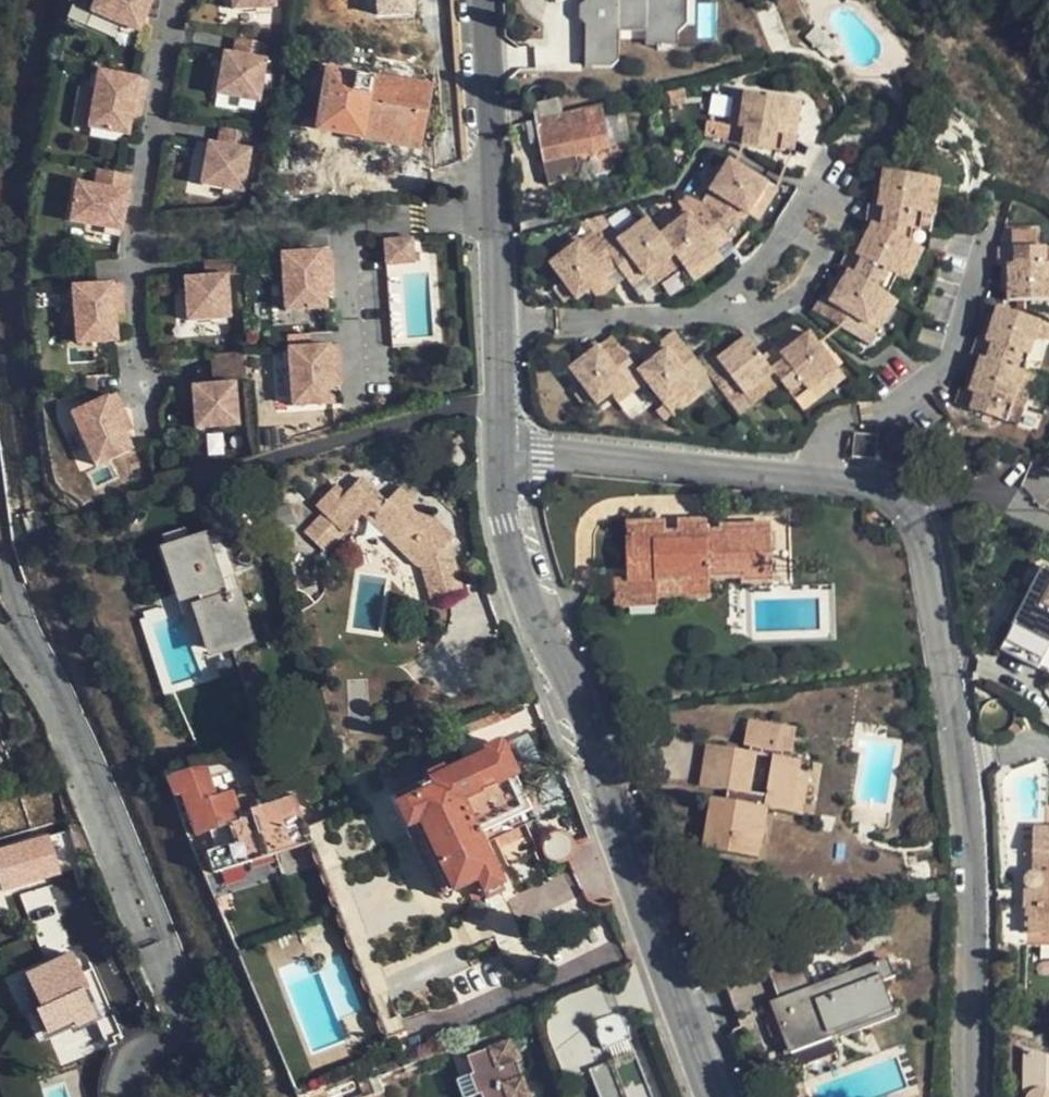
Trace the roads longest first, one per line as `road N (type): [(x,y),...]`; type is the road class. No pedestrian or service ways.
road 1 (tertiary): [(499,452),(521,582),(579,700),(712,1096)]
road 2 (tertiary): [(972,1096),(966,790),(923,547),(903,508)]
road 3 (residential): [(0,633),(55,700),(178,1011),(178,1050)]
road 4 (residential): [(702,314),(768,256),(814,184),(844,204),(836,258),(785,307)]
road 5 (tertiary): [(816,473),(499,452)]
road 6 (residential): [(816,473),(840,420),(893,410),(957,360),(987,245)]
road 7 (residential): [(140,240),(175,0)]
road 8 (tertiary): [(487,0),(497,213)]
road 9 (residential): [(351,223),(140,240)]
road 10 (residential): [(499,321),(702,314)]
road 11 (residential): [(140,240),(145,404)]
road 12 (residential): [(351,223),(359,380)]
road 13 (residential): [(903,508),(983,486),(1048,519)]
road 14 (residential): [(497,213),(351,223)]
road 15 (tertiary): [(499,321),(499,452)]

